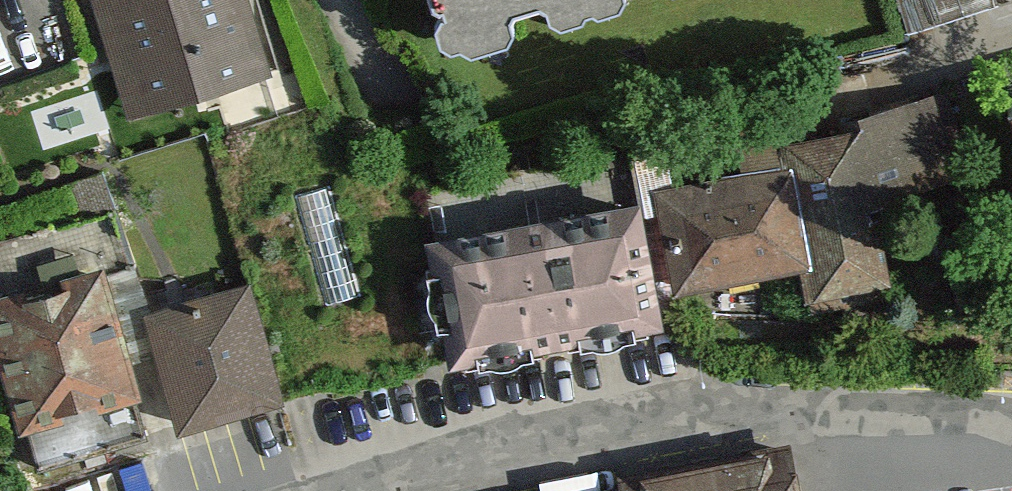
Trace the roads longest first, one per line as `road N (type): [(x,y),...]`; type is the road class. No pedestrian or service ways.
road 1 (residential): [(1011,448),(814,434),(670,448),(450,490)]

